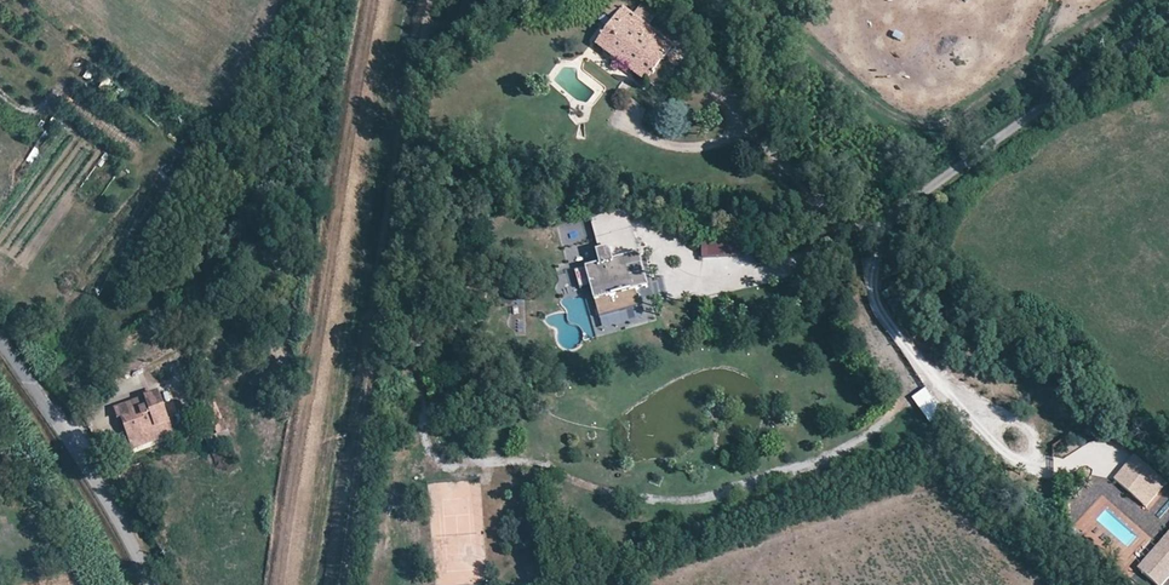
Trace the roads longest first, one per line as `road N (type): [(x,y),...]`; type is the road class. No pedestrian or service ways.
road 1 (unclassified): [(0,350),(67,438),(151,584)]

